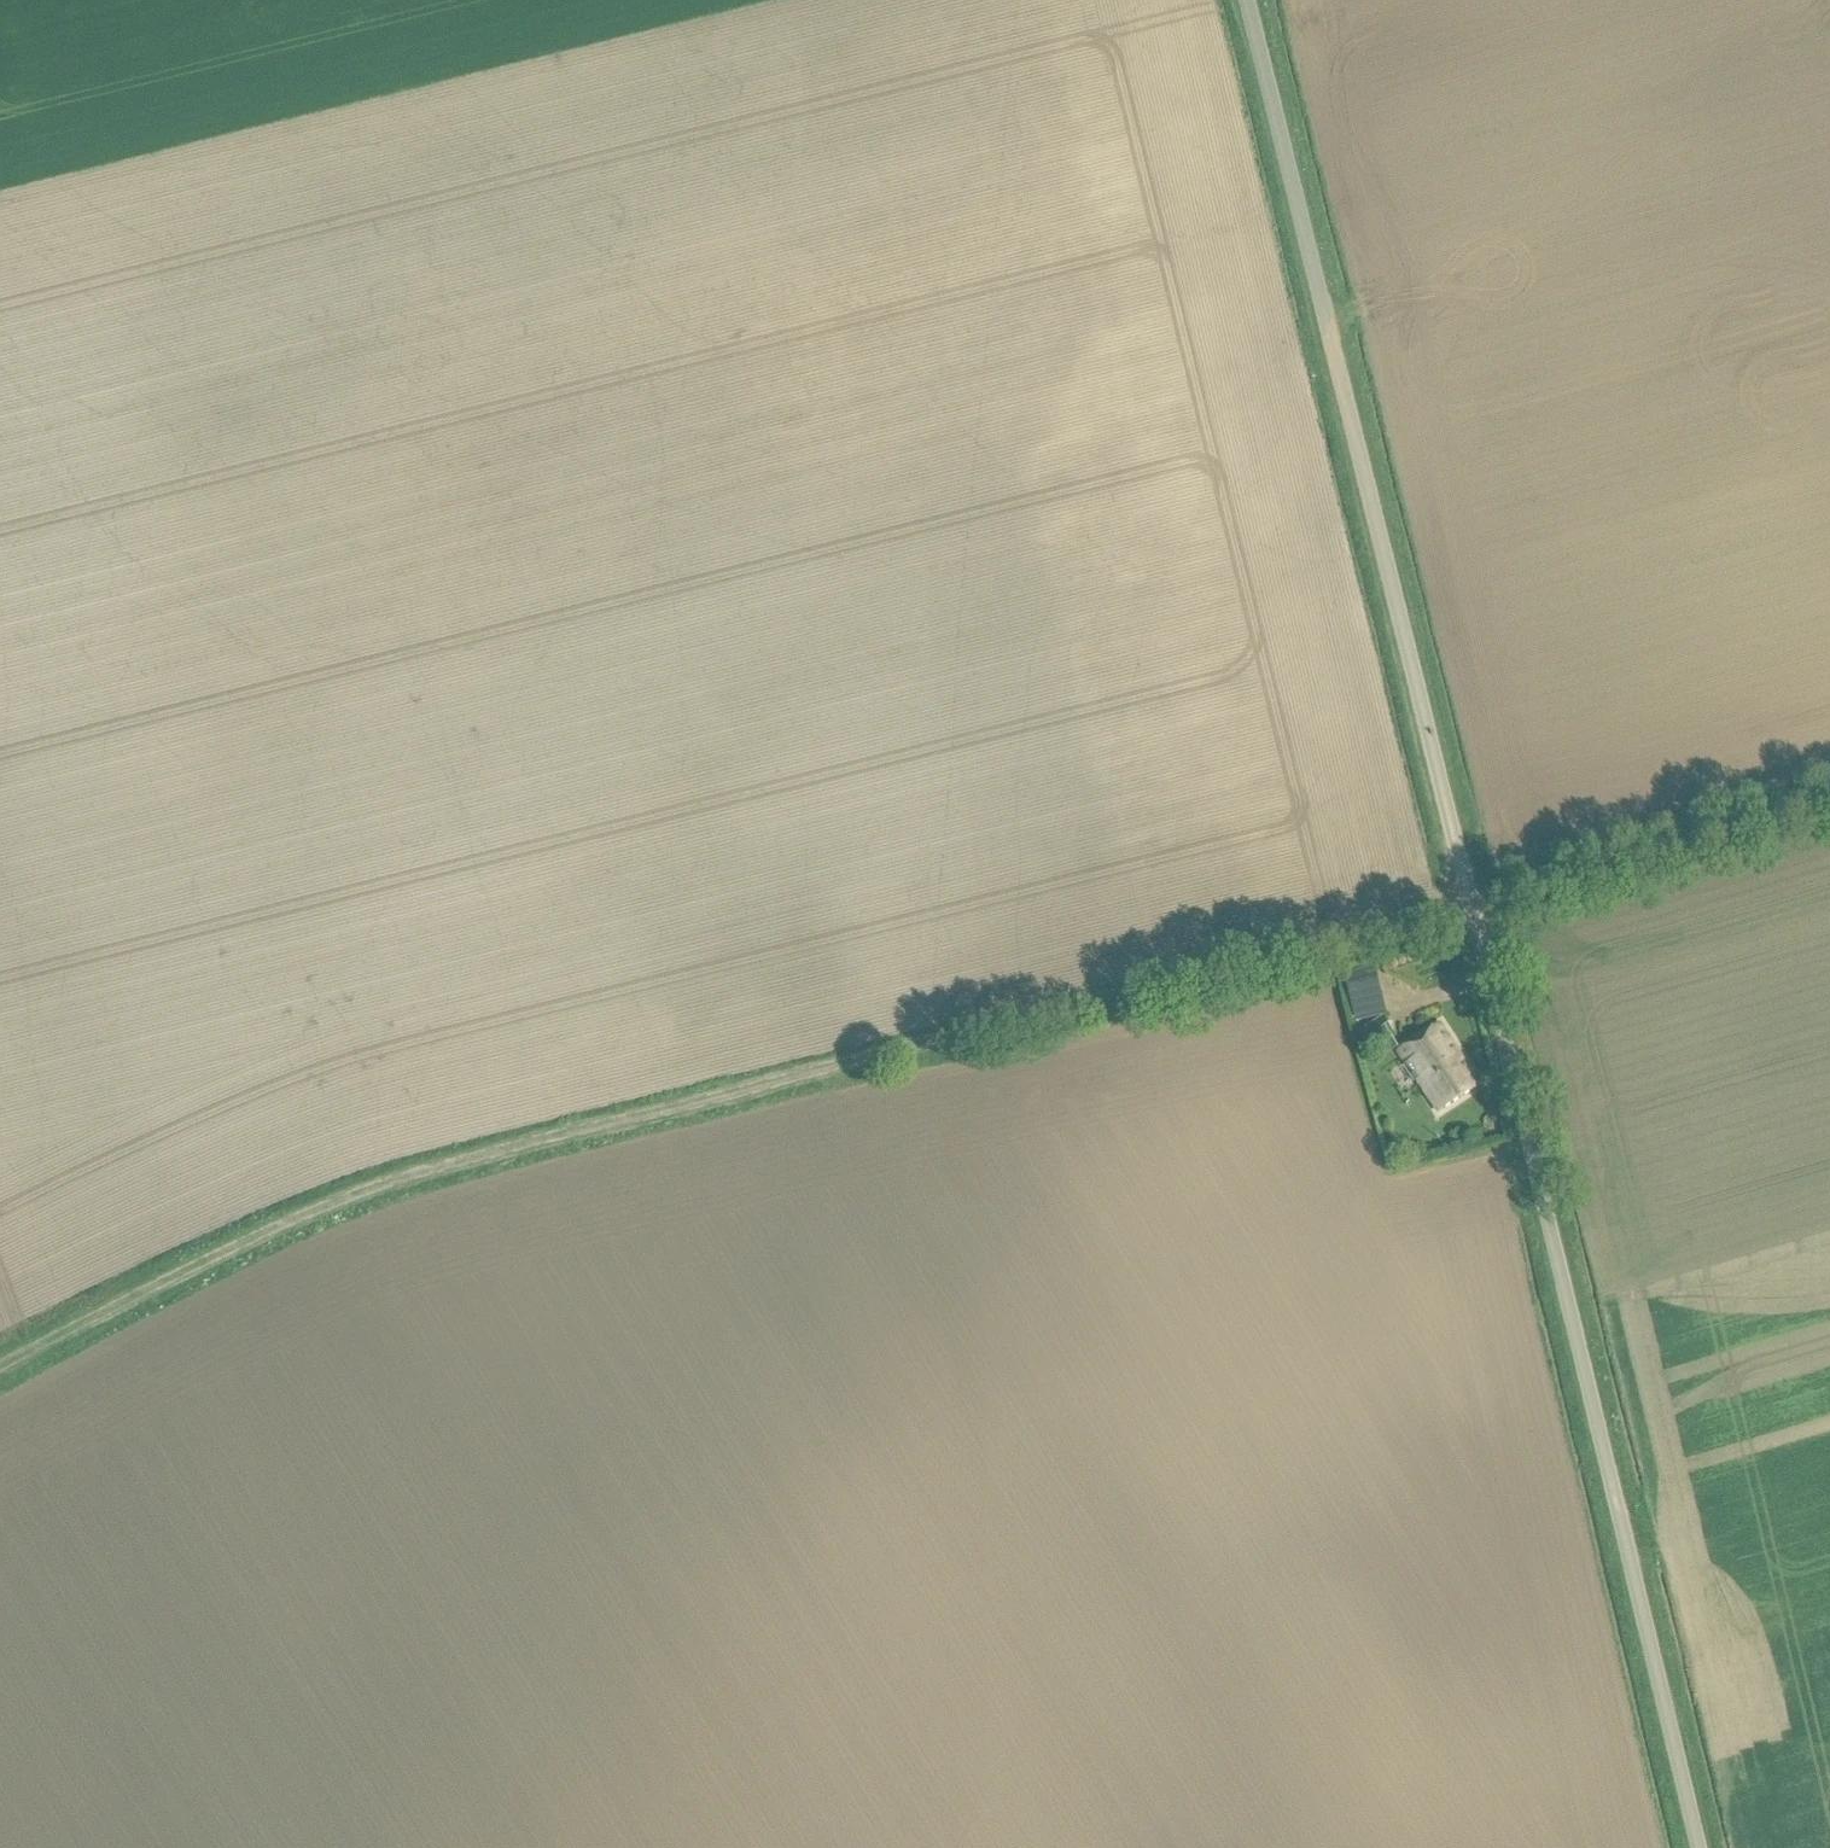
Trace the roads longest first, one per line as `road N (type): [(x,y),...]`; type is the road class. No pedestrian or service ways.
road 1 (unclassified): [(1698,1847),(1248,0)]
road 2 (track): [(1829,805),(1474,911)]

